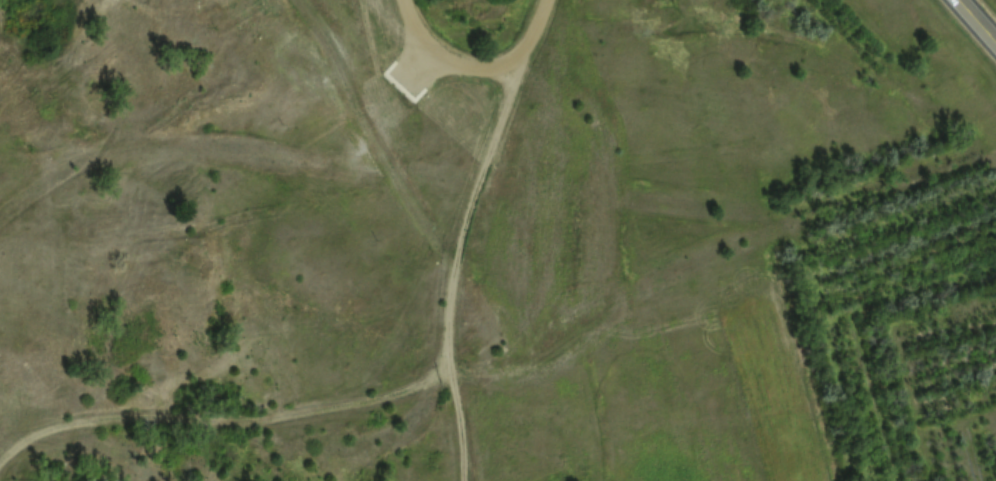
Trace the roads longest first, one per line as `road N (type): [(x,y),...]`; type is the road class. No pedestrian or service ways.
road 1 (track): [(0,453),(96,418),(314,418),(443,369)]
road 2 (track): [(299,0),(431,244),(457,264)]

